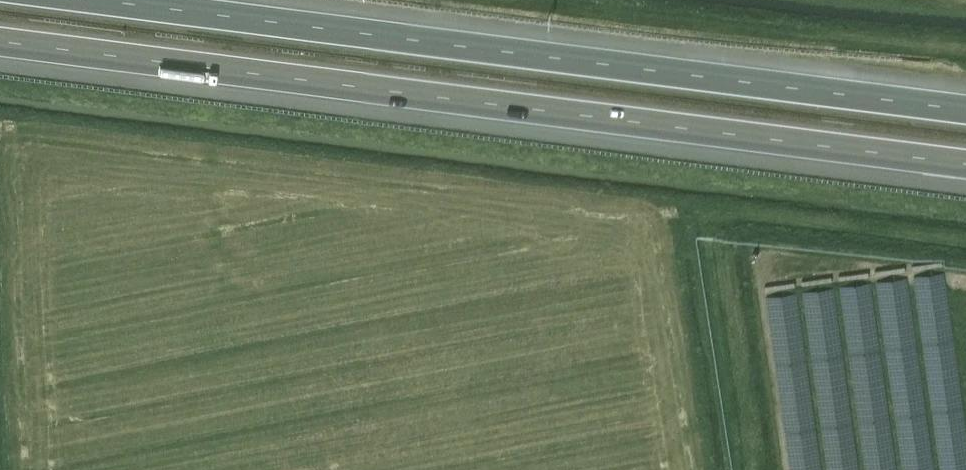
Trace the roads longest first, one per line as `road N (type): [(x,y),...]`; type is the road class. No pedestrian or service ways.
road 1 (motorway): [(0,43),(965,166)]
road 2 (motorway): [(965,109),(108,0)]

